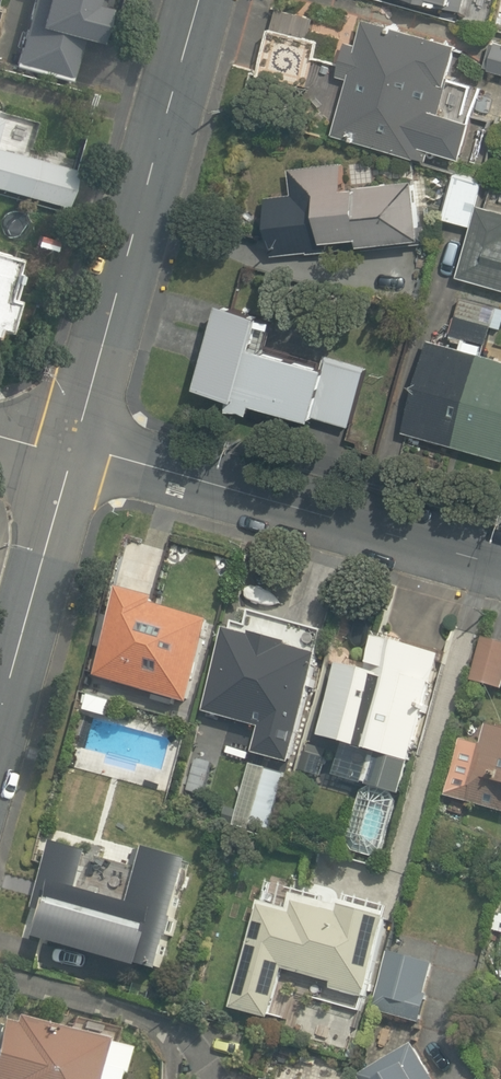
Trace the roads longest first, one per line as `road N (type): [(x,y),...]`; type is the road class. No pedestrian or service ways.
road 1 (secondary): [(200,0),(74,451)]
road 2 (residential): [(74,451),(111,455),(500,565)]
road 3 (secondary): [(74,451),(0,711)]

